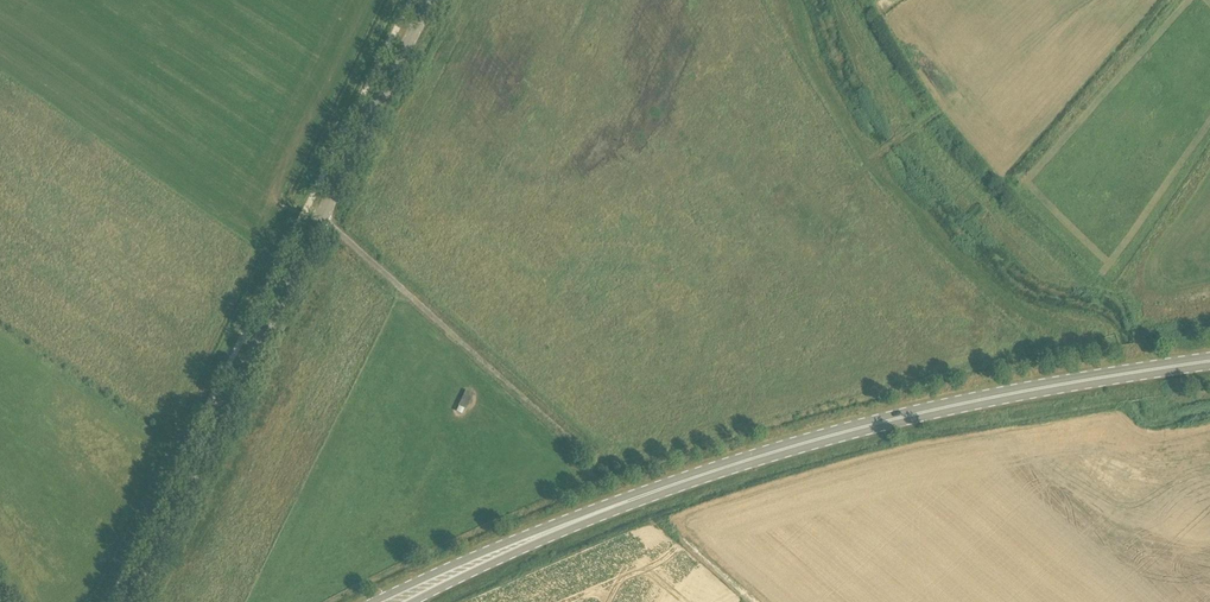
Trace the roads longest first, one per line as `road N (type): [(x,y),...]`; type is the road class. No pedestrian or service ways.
road 1 (primary): [(421,590),(651,493),(807,442),(1041,388),(1209,361)]
road 2 (tertiary): [(131,601),(431,0)]
road 3 (track): [(610,474),(323,218)]

